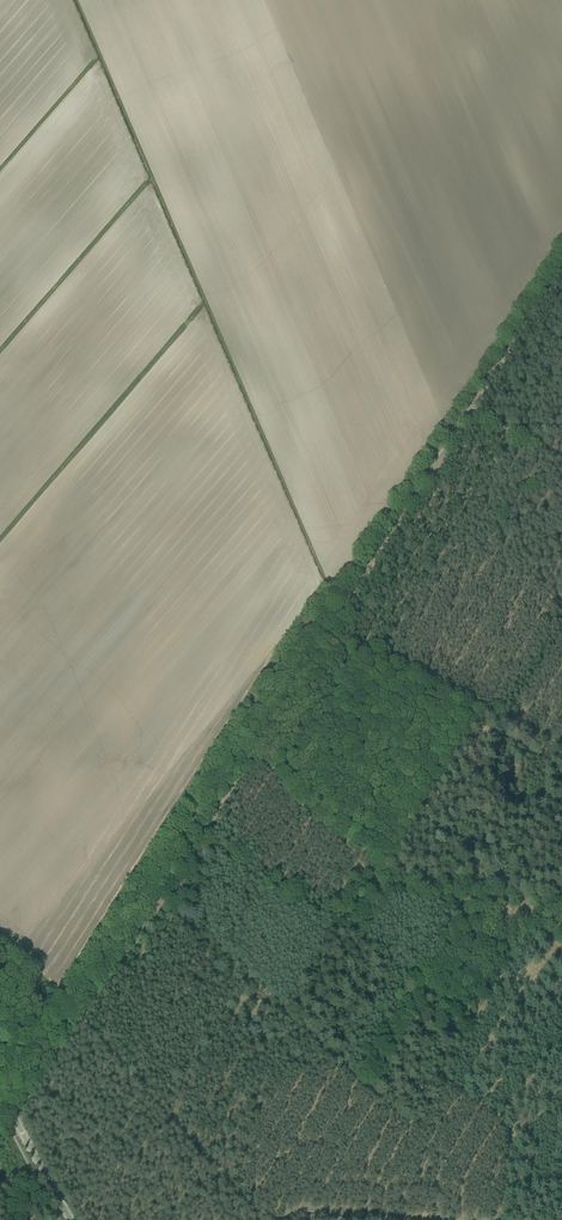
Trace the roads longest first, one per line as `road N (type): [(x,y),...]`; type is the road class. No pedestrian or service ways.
road 1 (track): [(470,411),(0,1146)]
road 2 (track): [(561,750),(326,634)]
road 3 (track): [(561,273),(470,411)]
road 4 (tertiary): [(70,1219),(11,1113)]

